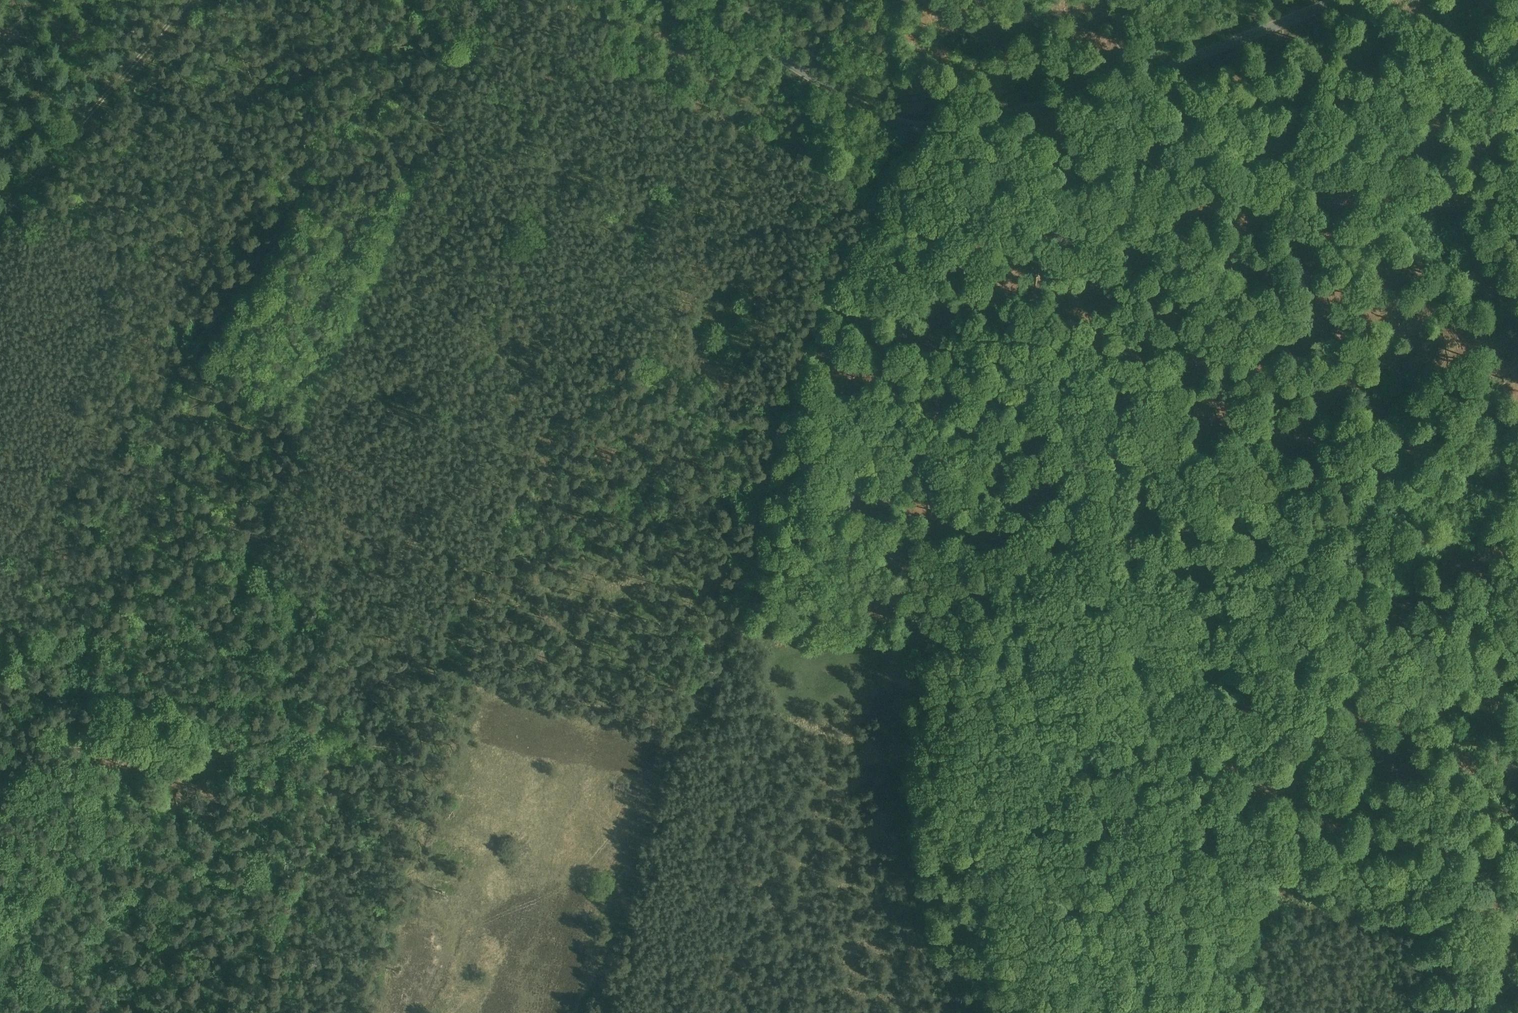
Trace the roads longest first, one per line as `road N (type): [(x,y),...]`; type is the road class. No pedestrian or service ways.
road 1 (tertiary): [(1338,0),(1097,91),(926,128),(849,99),(687,0)]
road 2 (track): [(1517,667),(1375,638),(1315,642),(1202,699),(1139,758),(1080,852),(1074,955),(1056,1012)]
road 3 (track): [(194,0),(0,218)]

